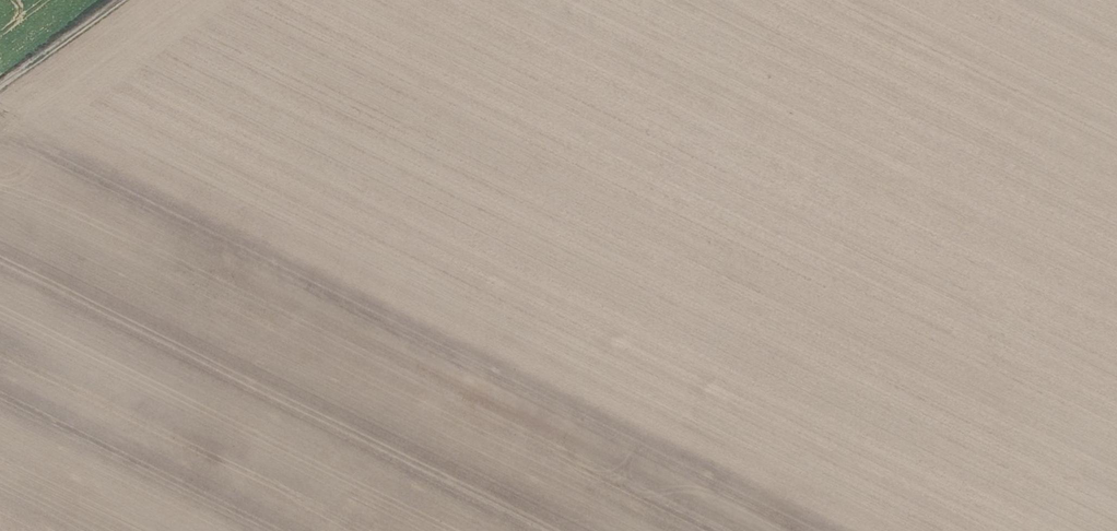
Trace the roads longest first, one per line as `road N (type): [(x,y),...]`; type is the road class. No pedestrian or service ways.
road 1 (track): [(0,79),(109,0)]

